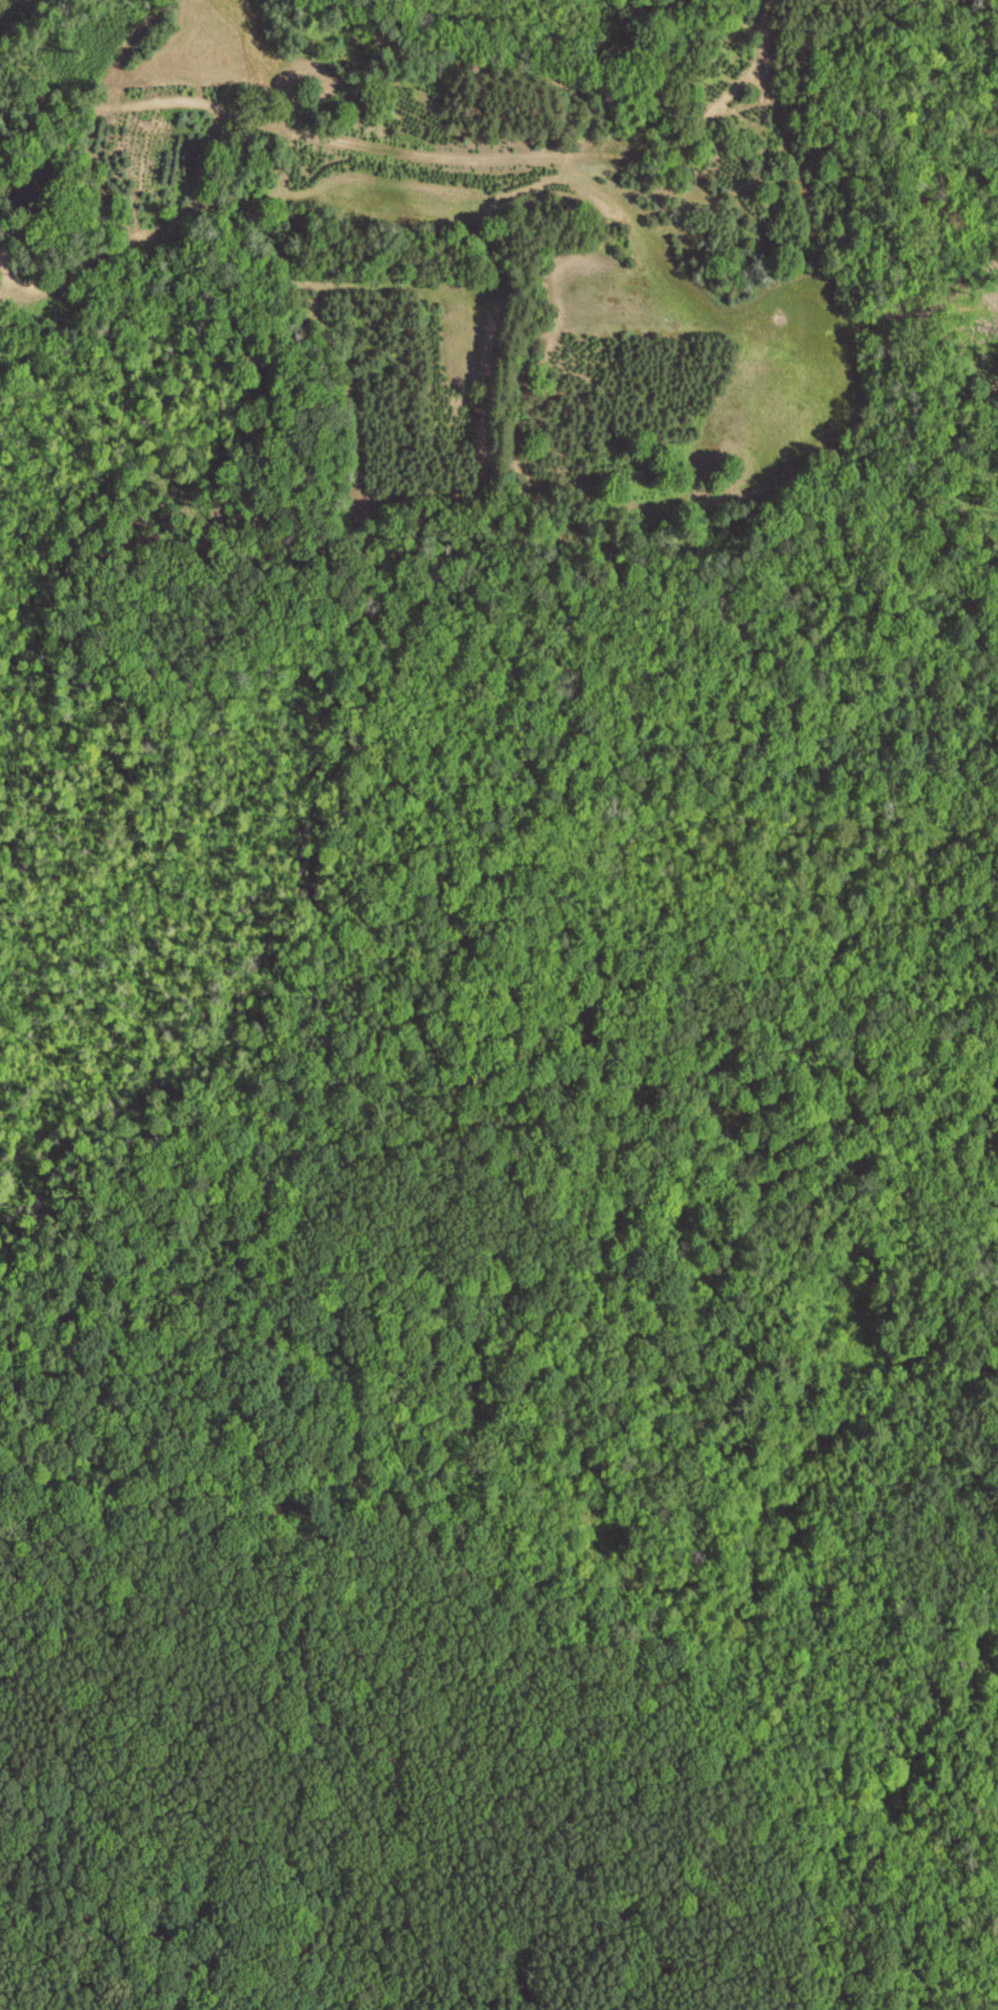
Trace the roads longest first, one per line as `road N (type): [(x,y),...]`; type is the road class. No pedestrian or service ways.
road 1 (residential): [(0,110),(198,102),(358,152),(596,168),(686,133),(723,103),(758,53),(775,0)]

